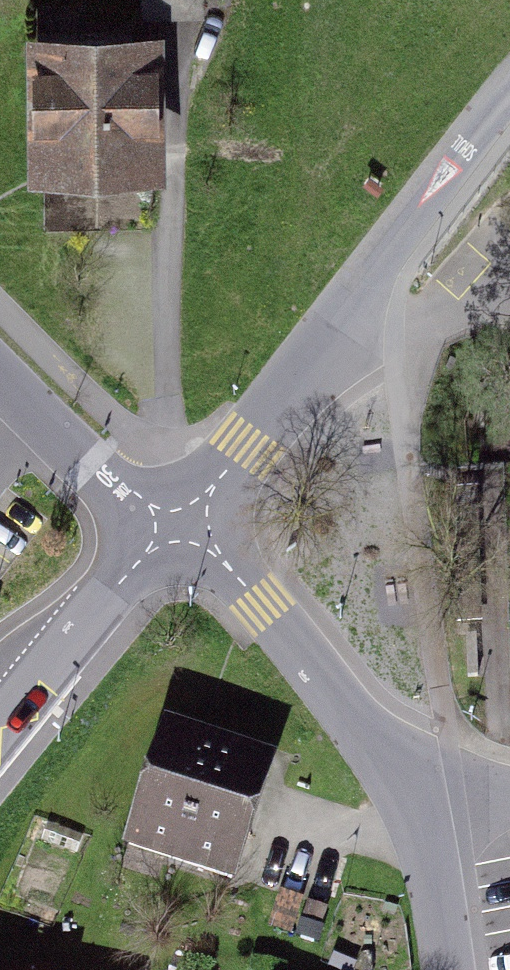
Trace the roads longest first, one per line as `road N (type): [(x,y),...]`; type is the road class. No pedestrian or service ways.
road 1 (residential): [(184,524),(509,98)]
road 2 (residential): [(404,780),(184,524)]
road 3 (residential): [(184,524),(110,590),(0,723)]
road 4 (unclassified): [(184,524),(97,473),(0,373)]
road 5 (residential): [(449,969),(434,867),(404,780)]

